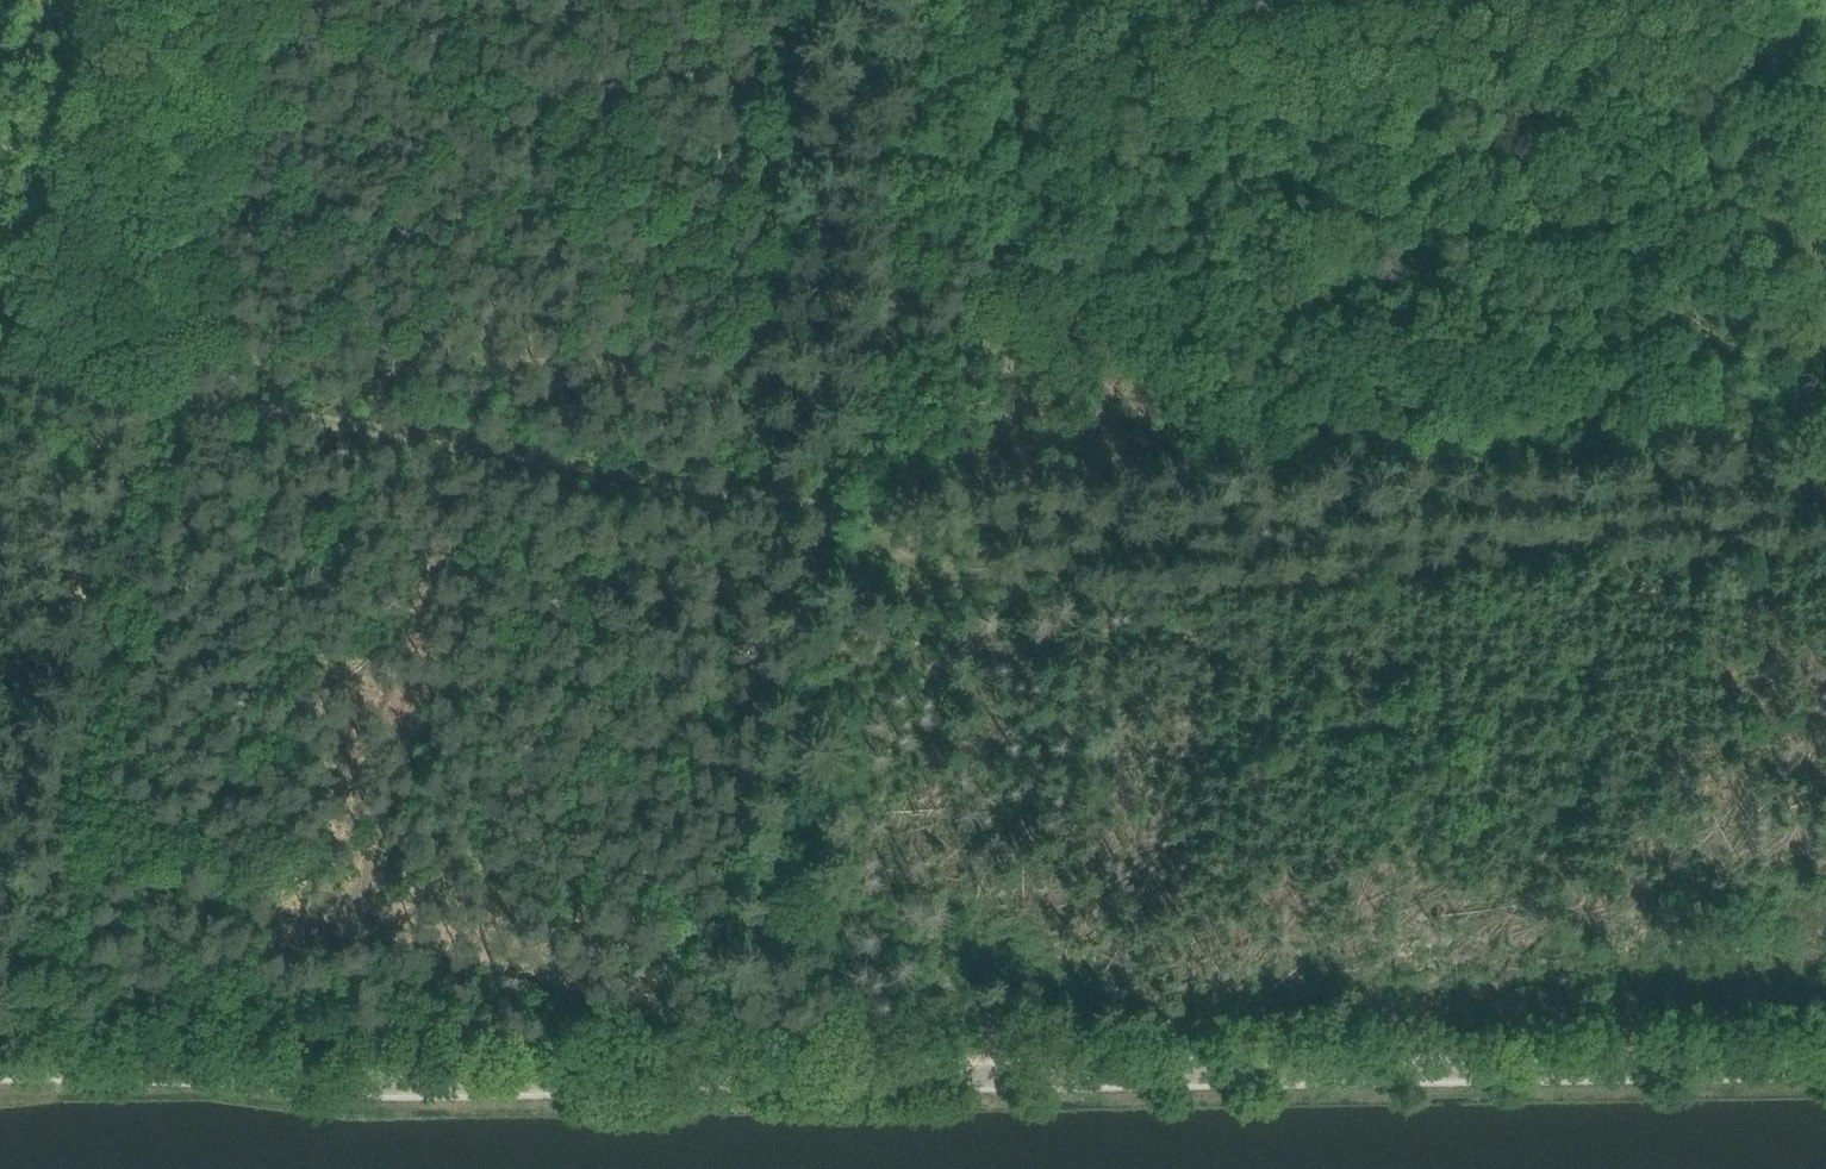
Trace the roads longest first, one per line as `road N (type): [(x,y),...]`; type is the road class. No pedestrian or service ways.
road 1 (unclassified): [(0,1063),(221,1060),(433,1077),(1825,1060)]
road 2 (track): [(41,0),(0,206)]

